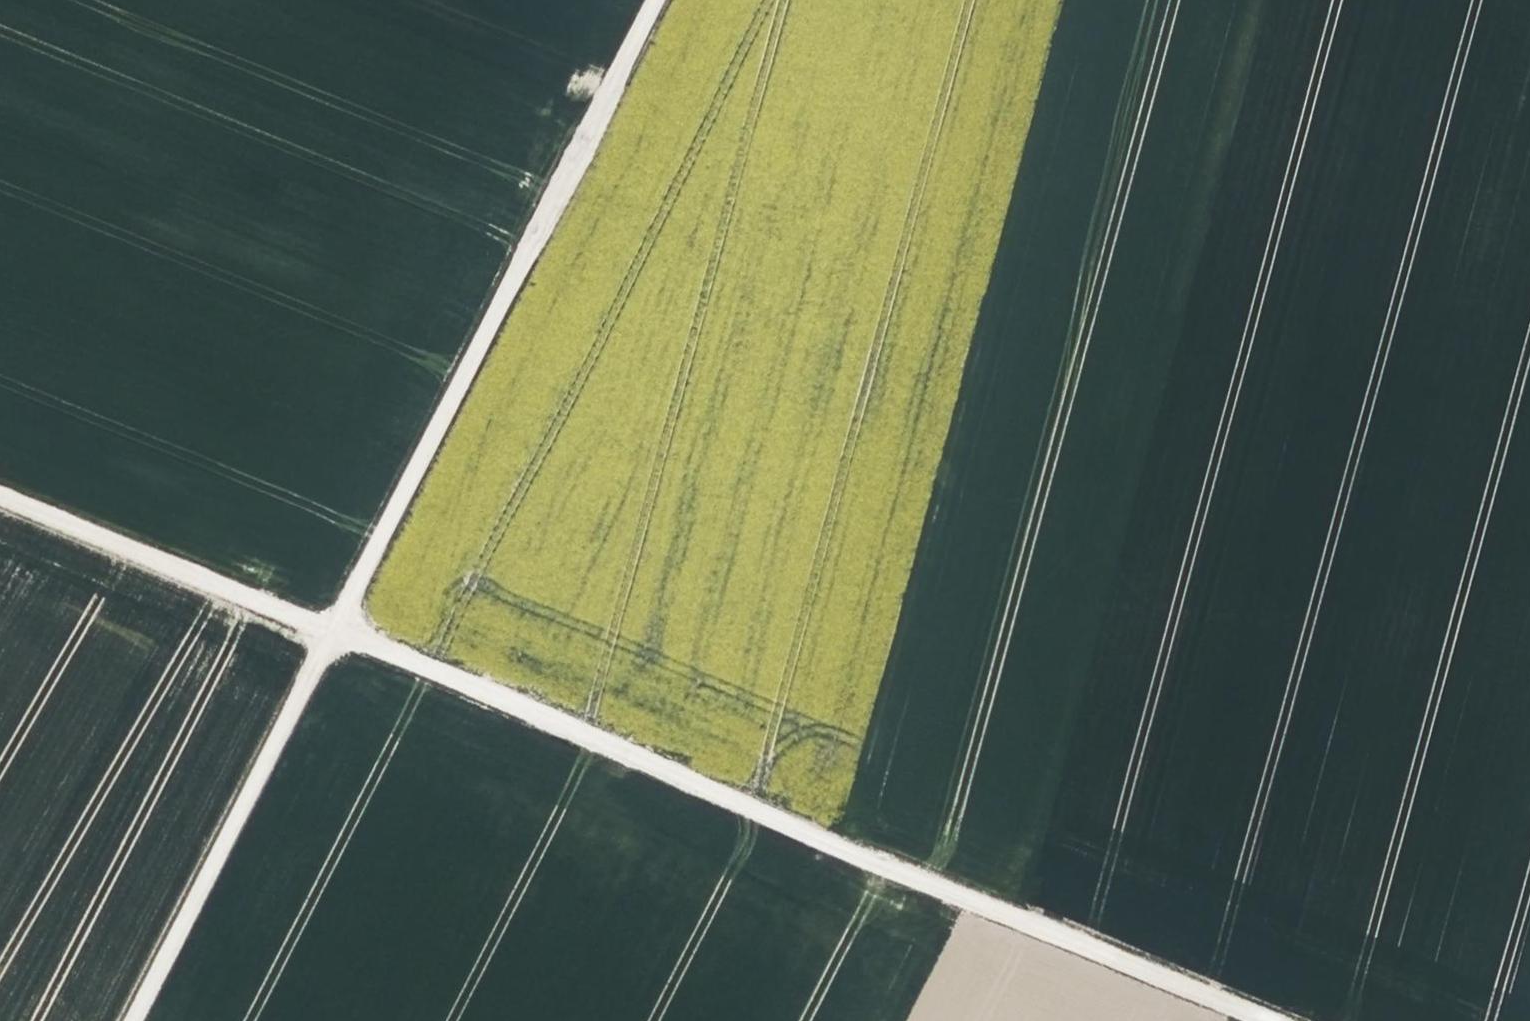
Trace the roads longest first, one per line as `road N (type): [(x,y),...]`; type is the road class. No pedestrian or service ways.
road 1 (track): [(1274,1020),(0,494)]
road 2 (track): [(134,1020),(656,0)]

